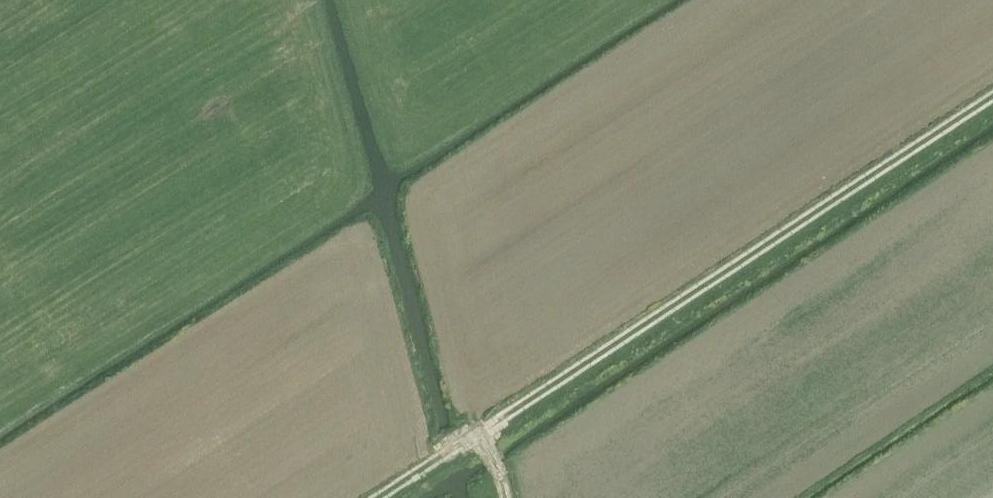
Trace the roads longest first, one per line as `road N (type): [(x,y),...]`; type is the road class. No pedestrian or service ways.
road 1 (track): [(374,497),(992,99)]

